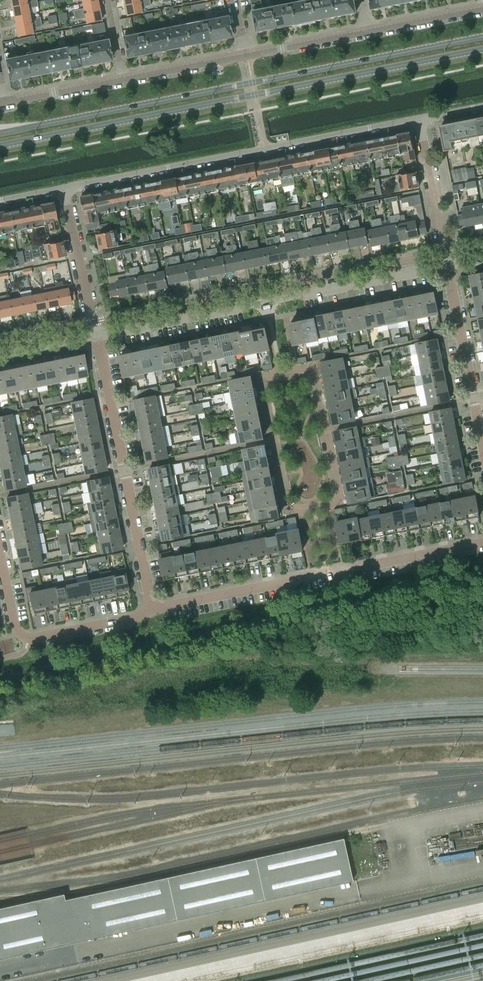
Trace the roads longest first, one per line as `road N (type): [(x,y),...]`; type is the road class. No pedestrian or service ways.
road 1 (secondary): [(0,146),(482,50)]
road 2 (secondary): [(482,38),(0,133)]
road 3 (residential): [(65,188),(419,120)]
road 4 (residential): [(97,338),(448,265)]
road 5 (residential): [(152,609),(97,338)]
road 6 (residential): [(0,552),(15,625),(28,638),(152,609)]
road 7 (residential): [(482,440),(448,265)]
road 8 (residential): [(97,338),(65,188)]
road 9 (residential): [(152,609),(302,579)]
road 10 (residential): [(448,265),(419,120)]
road 11 (residential): [(352,568),(482,543)]
road 12 (residential): [(248,56),(123,80)]
road 13 (residential): [(367,33),(248,56)]
road 14 (residential): [(123,80),(5,103)]

